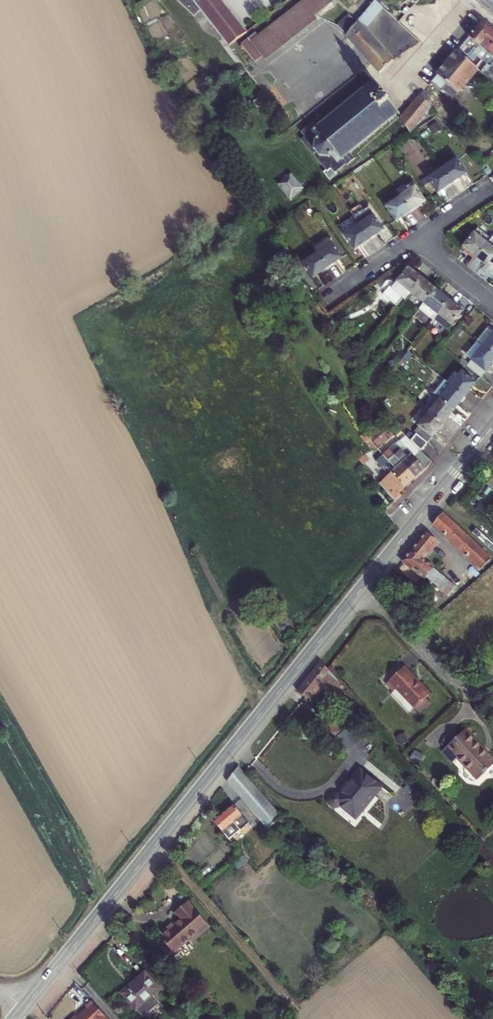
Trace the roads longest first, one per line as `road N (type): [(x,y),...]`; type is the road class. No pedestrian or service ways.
road 1 (tertiary): [(23,1009),(362,587)]
road 2 (tertiary): [(362,587),(492,426)]
road 3 (residential): [(362,587),(448,676),(473,683),(492,676)]

